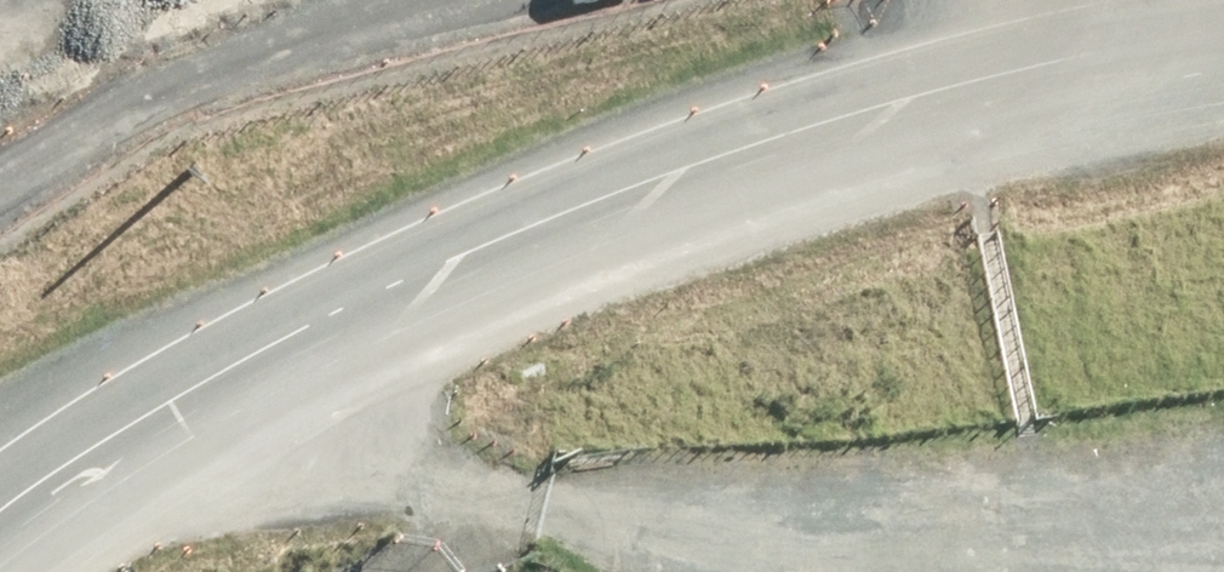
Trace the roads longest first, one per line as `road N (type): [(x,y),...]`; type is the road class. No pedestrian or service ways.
road 1 (unclassified): [(0,464),(434,240),(1223,15)]
road 2 (trunk): [(0,556),(1056,0)]
road 3 (trunk): [(1223,61),(232,571)]

